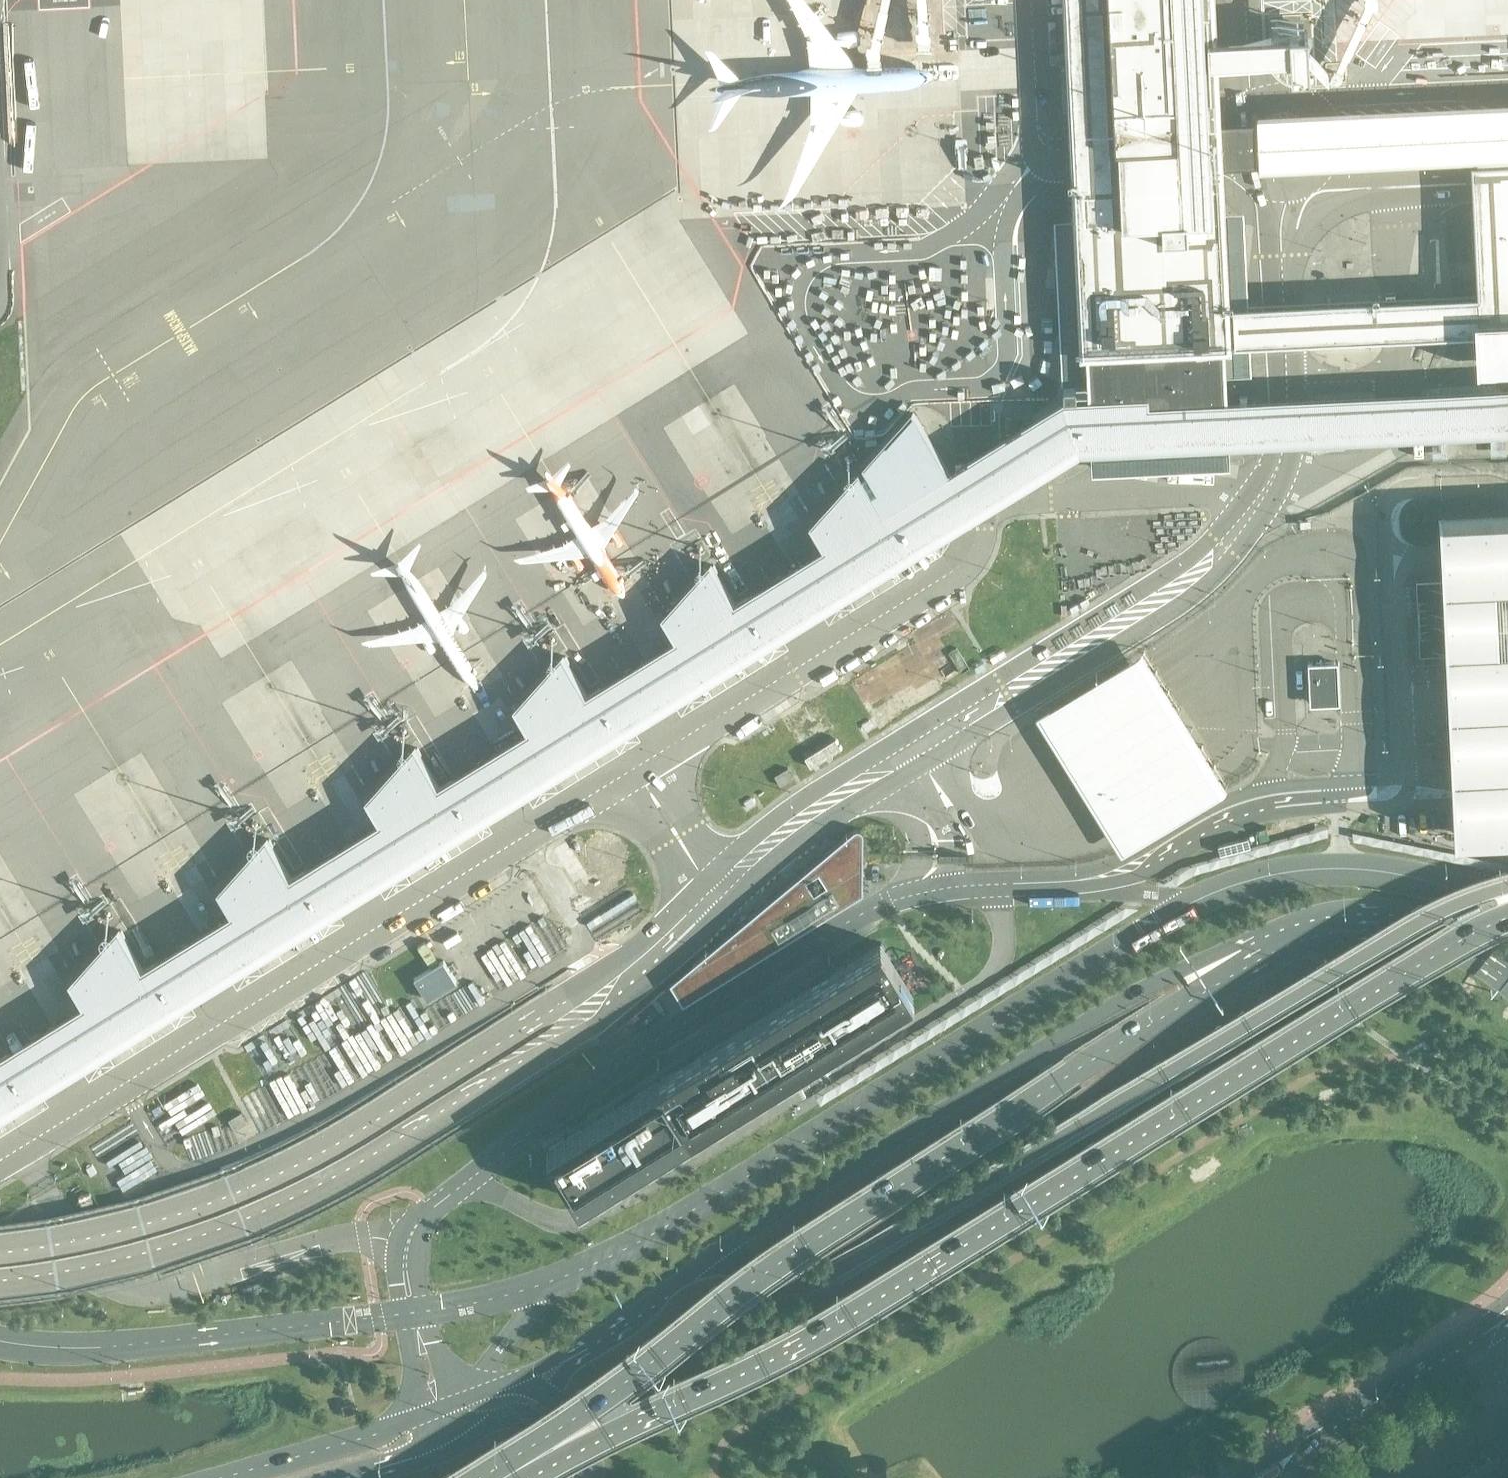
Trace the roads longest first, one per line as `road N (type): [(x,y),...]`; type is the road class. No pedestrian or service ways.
road 1 (unclassified): [(443,1411),(418,1339),(408,1251),(415,1233),(615,1067),(863,913),(896,900),(957,888),(1109,880),(1247,811),(1363,797)]
road 2 (primary): [(1507,913),(1419,956),(754,1360),(621,1421)]
road 3 (primary): [(1507,880),(1427,915),(840,1273),(793,1289),(756,1282),(712,1259)]
road 4 (trunk): [(1197,996),(809,1238),(617,1379),(465,1477)]
road 5 (tertiary): [(1280,933),(1137,993),(712,1259)]
road 6 (unclassified): [(1406,791),(1392,498),(1405,489),(1484,487),(1507,496)]
road 7 (tertiary): [(1251,1477),(1507,1315)]
road 8 (tertiary): [(1507,978),(1403,917),(1335,916),(1280,933)]
road 9 (tertiary): [(443,1411),(223,1477)]
road 10 (tertiary): [(712,1259),(542,1374)]
road 11 (primary): [(621,1421),(490,1477)]
road 12 (unclassified): [(1507,705),(1448,731),(1406,791)]
road 13 (tertiary): [(336,1477),(454,1437)]

